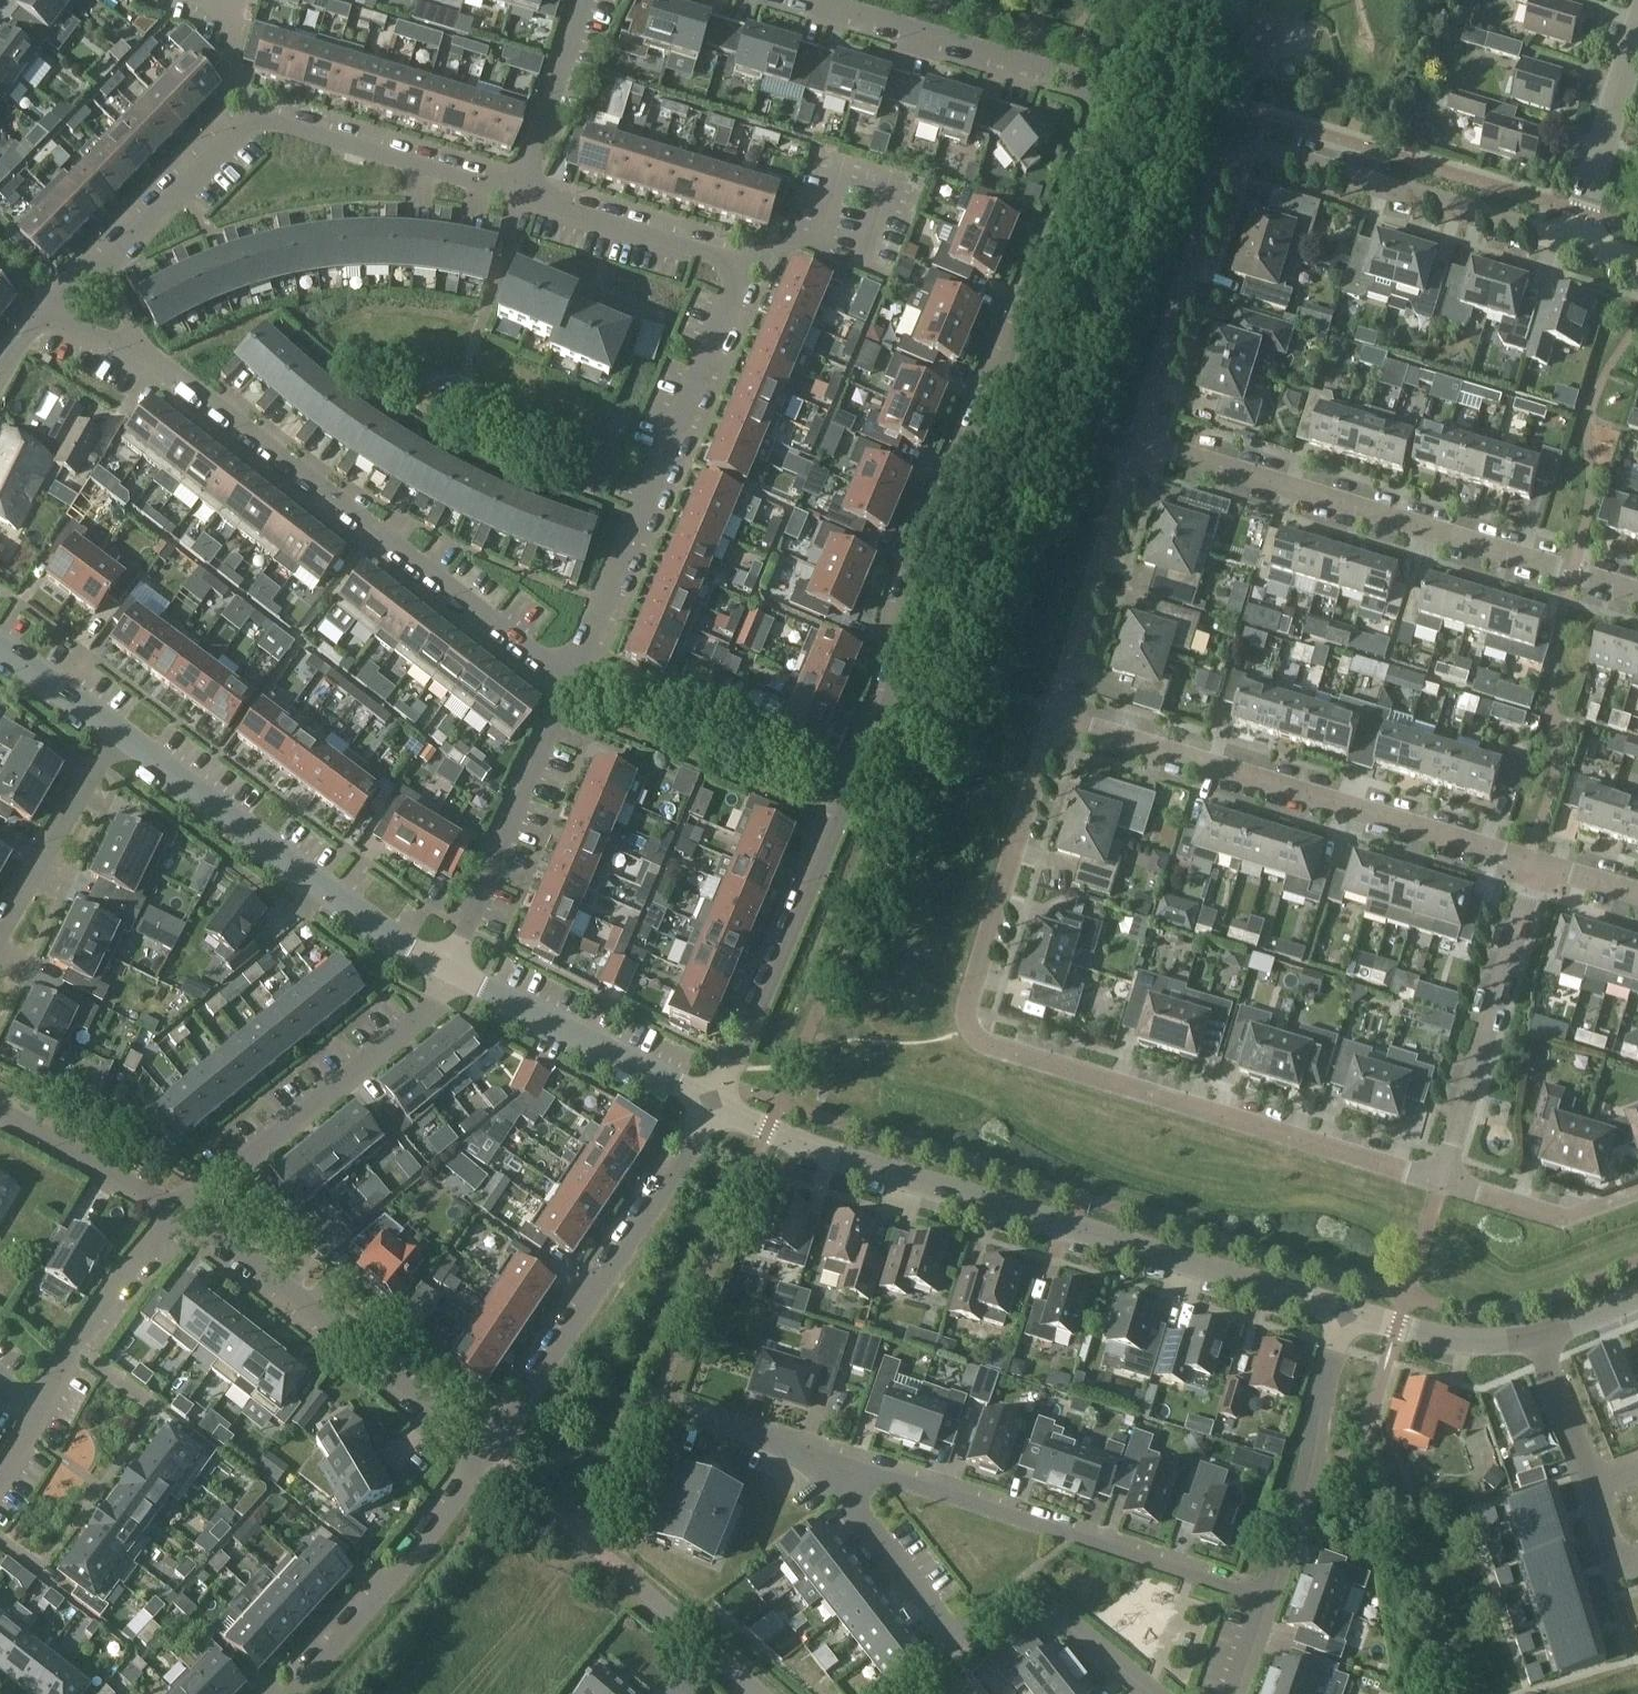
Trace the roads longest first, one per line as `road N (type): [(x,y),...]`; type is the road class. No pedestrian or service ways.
road 1 (residential): [(813,0),(1078,85),(1100,93),(1101,106),(894,657),(715,1104)]
road 2 (residential): [(1442,1183),(979,1040),(970,1000),(1055,715)]
road 3 (residential): [(522,195),(721,255),(734,271),(571,678)]
road 4 (residential): [(715,1104),(843,1158),(1346,1311)]
road 5 (residential): [(1137,442),(1214,180),(1246,153),(1273,152),(1574,242)]
road 6 (residential): [(141,350),(571,678)]
road 7 (residential): [(1637,594),(1137,442)]
road 8 (residential): [(1537,864),(1055,715)]
road 9 (residential): [(97,275),(254,115),(522,195)]
road 10 (residential): [(1150,1693),(1027,1588),(960,1646),(822,1457)]
road 11 (residential): [(1268,1598),(822,1457)]
road 12 (residential): [(489,1453),(715,1104)]
road 13 (residential): [(119,732),(366,921),(449,969)]
road 14 (residential): [(489,1453),(334,1316),(181,1209)]
road 15 (residential): [(181,1209),(435,1003),(449,969)]
road 16 (residential): [(76,1347),(159,1406),(37,1570),(0,1542)]
road 17 (residential): [(1442,1183),(1537,864)]
road 18 (residential): [(279,1693),(489,1453)]
road 19 (residential): [(571,678),(449,969)]
road 20 (residential): [(449,969),(715,1104)]
road 21 (residential): [(1268,1598),(1308,1479),(1346,1311)]
road 22 (residential): [(1055,715),(1137,442)]
road 23 (residential): [(119,732),(0,936)]
road 24 (residential): [(1574,242),(1637,26)]
road 25 (residential): [(761,1693),(599,1549)]
road 26 (residential): [(181,1209),(0,1111)]
road 27 (residential): [(522,195),(579,0)]
road 28 (residential): [(1442,1183),(1569,1215),(1637,1193)]
road 29 (residential): [(1346,1311),(1461,1342),(1542,1334)]
road 30 (residential): [(822,1457),(657,1397)]
road 31 (residential): [(76,1347),(181,1209)]
road 32 (residential): [(1542,1334),(1595,1488)]
road 33 (residential): [(0,647),(119,732)]

